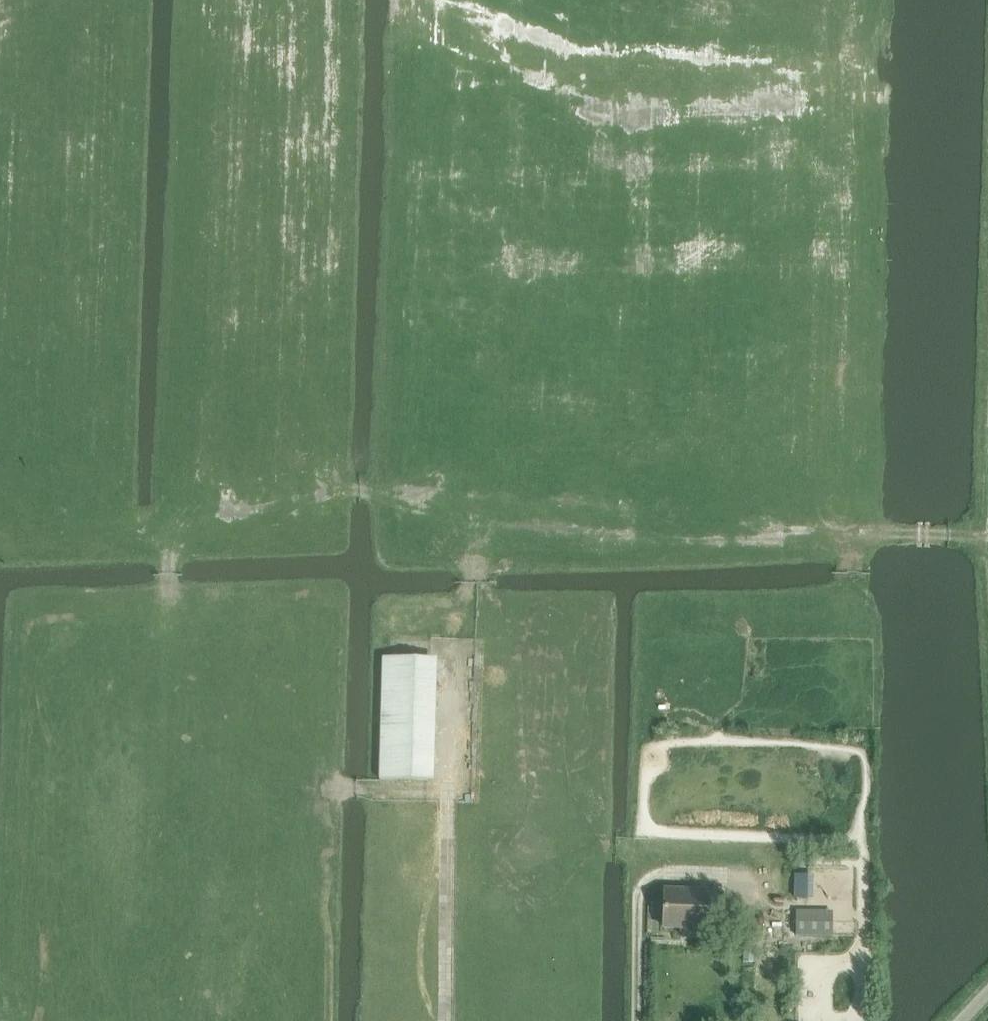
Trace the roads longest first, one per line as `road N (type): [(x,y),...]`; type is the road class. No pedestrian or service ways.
road 1 (track): [(774,878),(669,876),(642,887),(637,1020)]
road 2 (track): [(448,785),(446,1020)]

